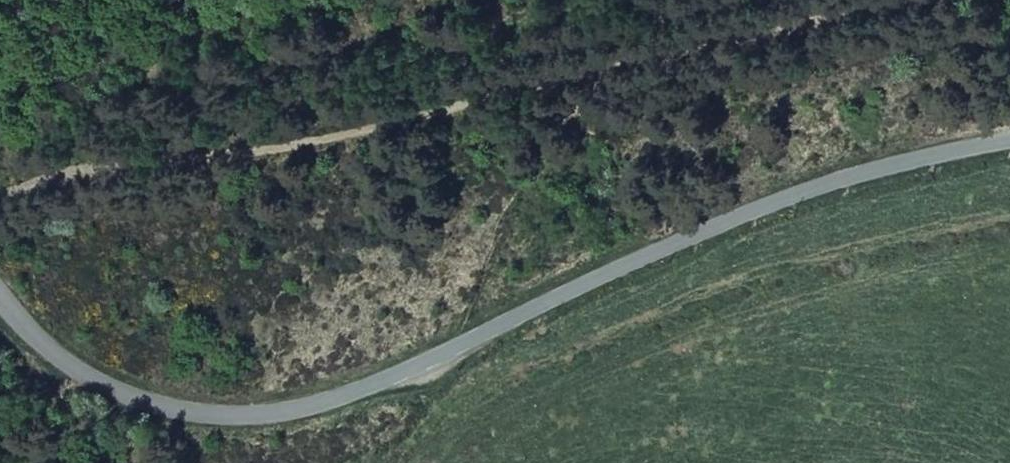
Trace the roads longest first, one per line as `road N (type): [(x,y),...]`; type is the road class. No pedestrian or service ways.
road 1 (unclassified): [(0,295),(78,373),(173,409),(285,412),(369,388),(729,221),(889,166),(1009,143)]
road 2 (track): [(924,0),(579,78),(131,158),(0,197)]
road 3 (track): [(579,78),(451,350)]

